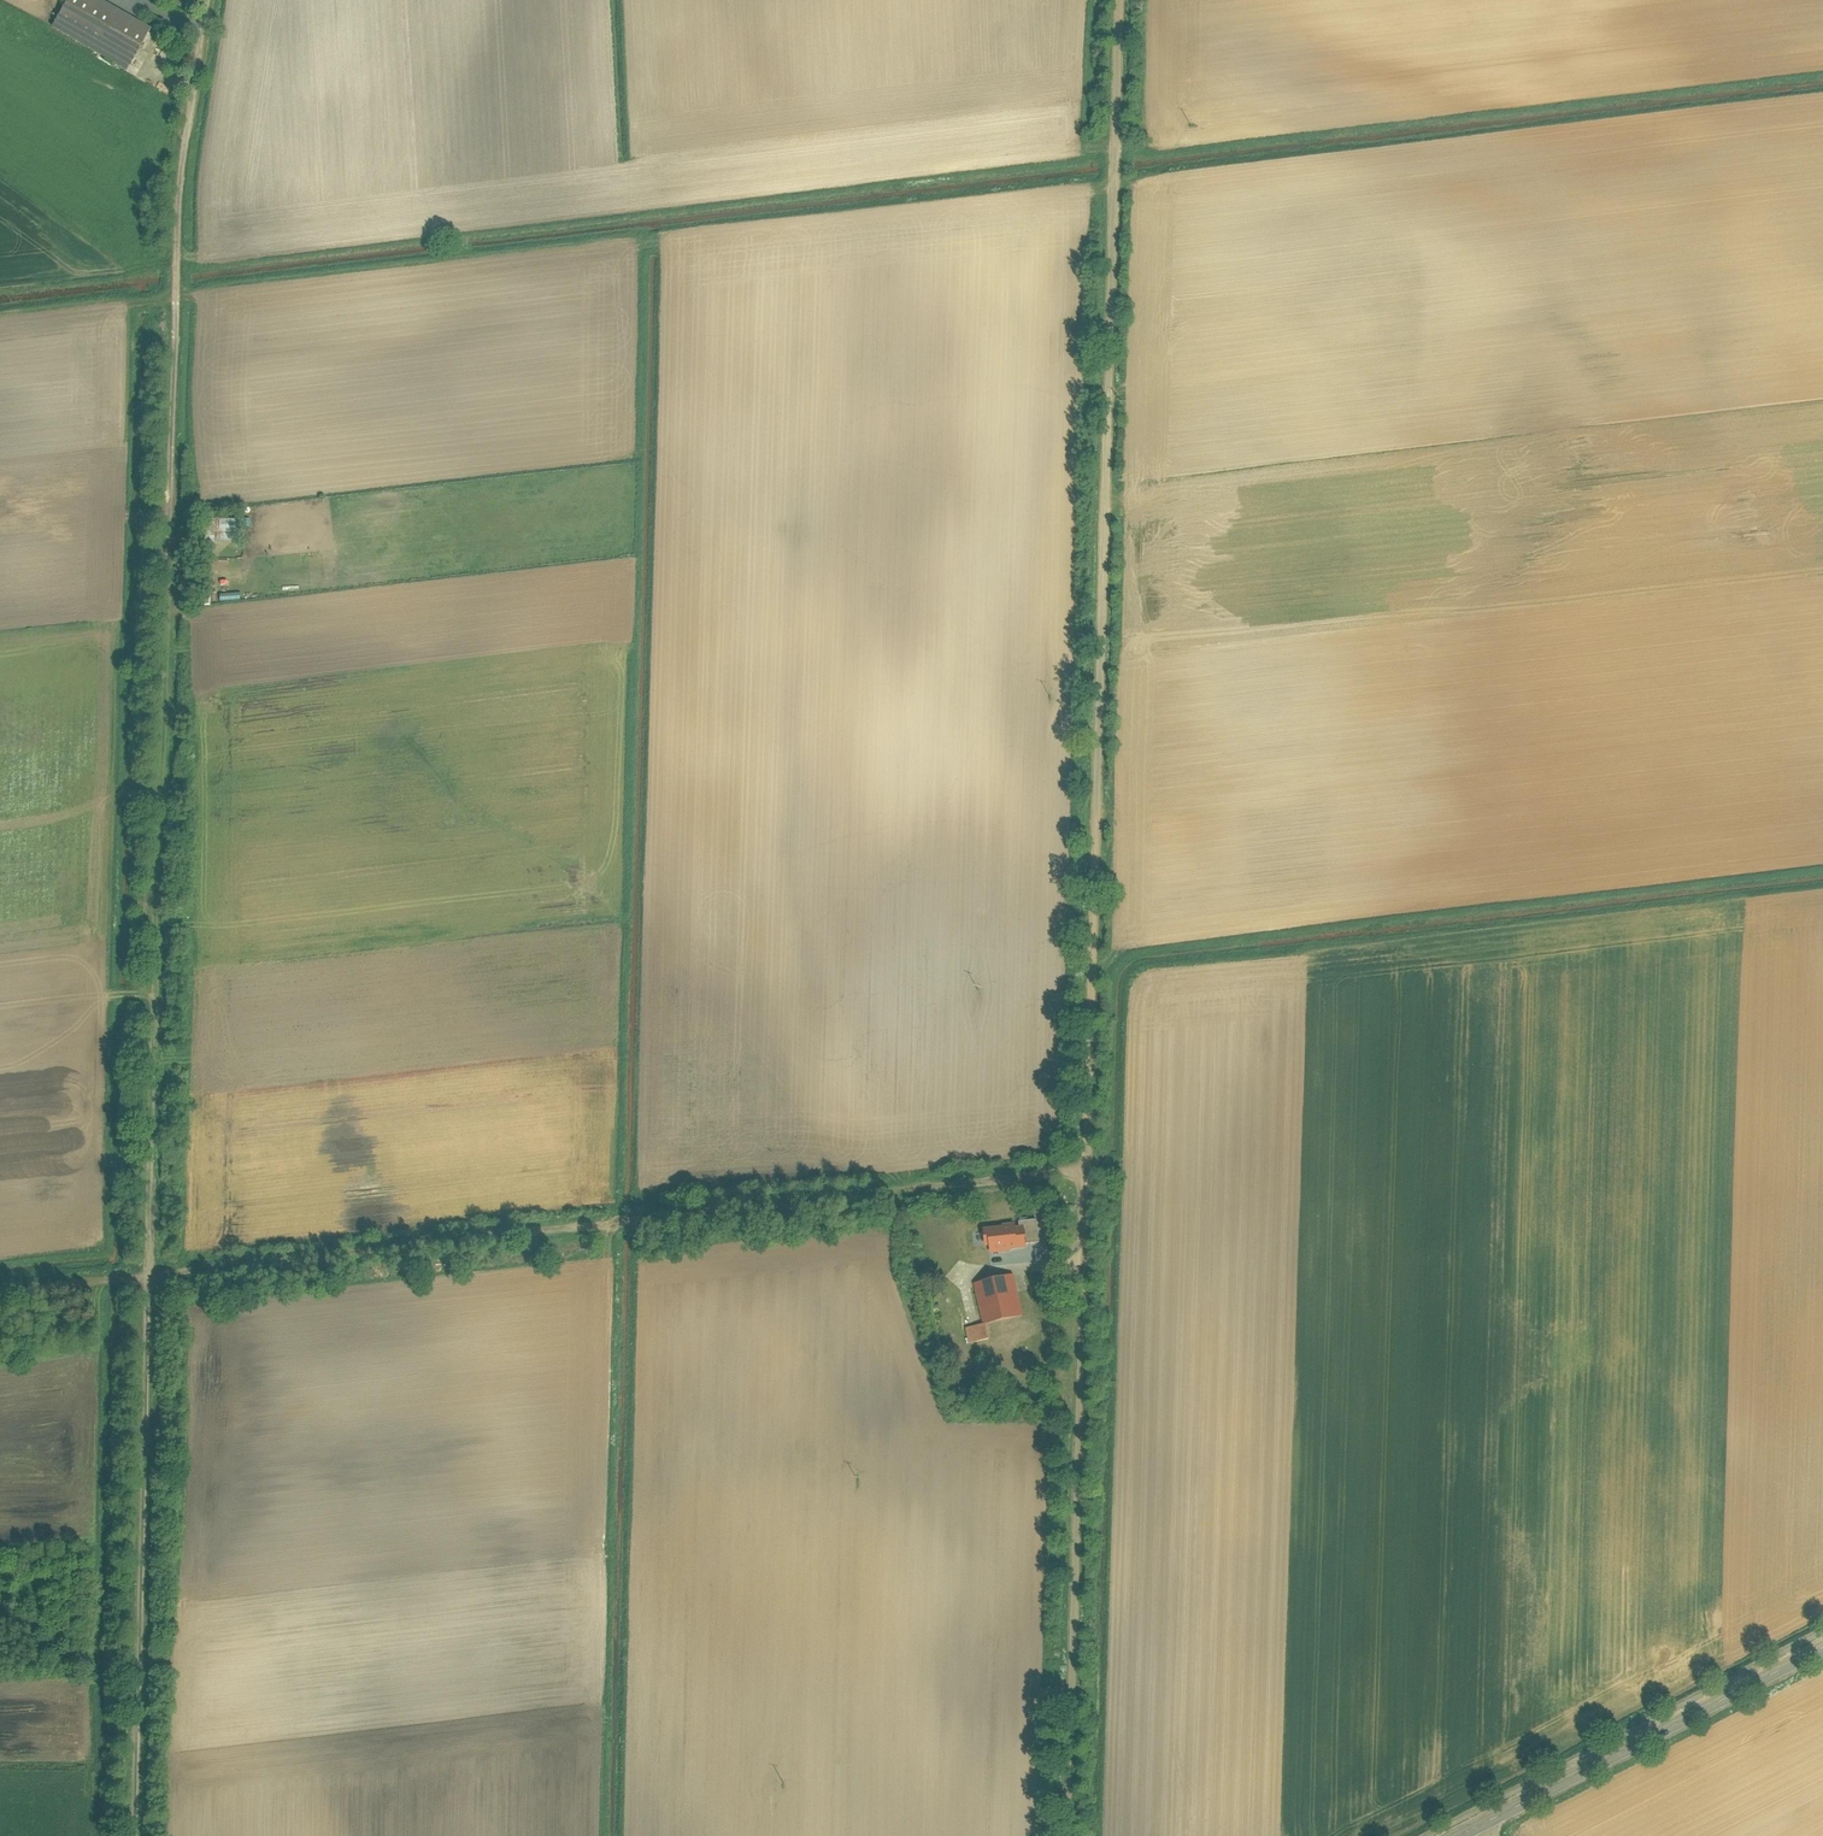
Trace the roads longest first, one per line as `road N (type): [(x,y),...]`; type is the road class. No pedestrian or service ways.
road 1 (unclassified): [(1064,1835),(1112,0)]
road 2 (track): [(147,1276),(170,199),(197,0)]
road 3 (track): [(0,1290),(1077,1165)]
road 4 (track): [(147,1276),(134,1835)]
road 5 (tertiary): [(1461,1835),(1822,1648)]

